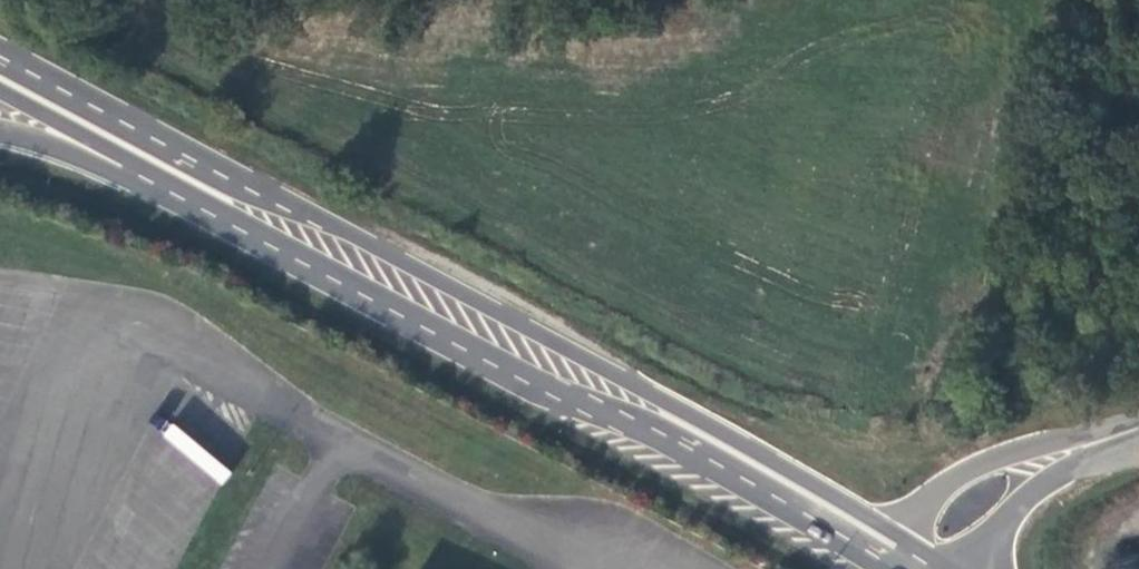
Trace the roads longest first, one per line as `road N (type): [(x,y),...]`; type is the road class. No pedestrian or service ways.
road 1 (secondary): [(0,70),(499,340)]
road 2 (secondary): [(0,130),(132,181),(424,327),(499,340)]
road 3 (secondary): [(499,340),(916,568)]
road 4 (tertiary): [(923,568),(994,485),(1138,429)]

